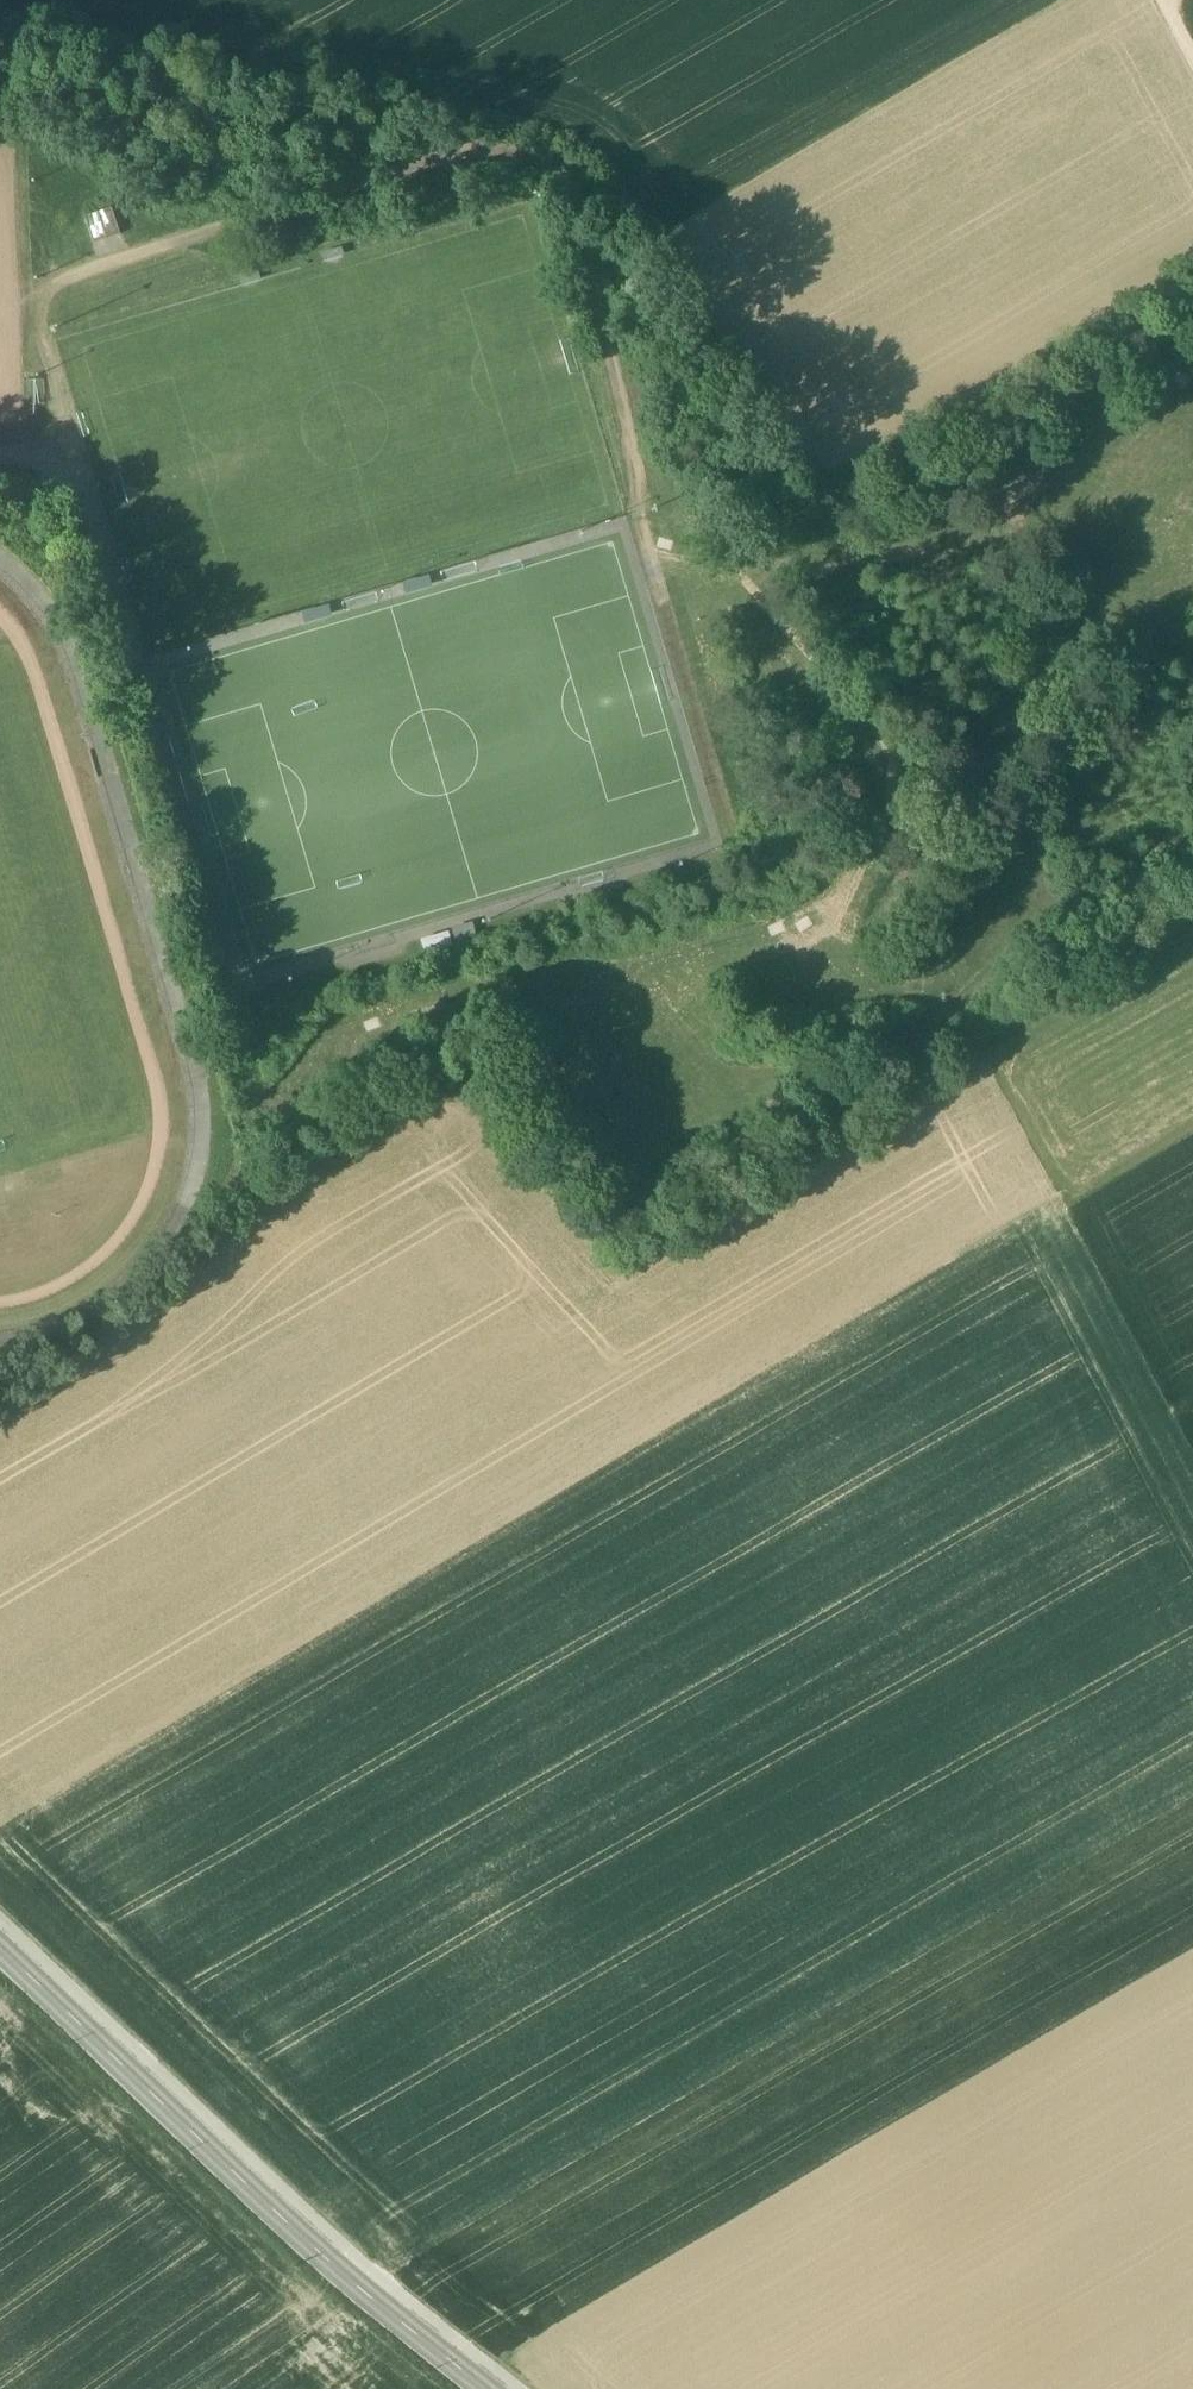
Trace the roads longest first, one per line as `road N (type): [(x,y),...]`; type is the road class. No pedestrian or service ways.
road 1 (secondary): [(482,2388),(321,2261),(0,1950)]
road 2 (track): [(970,1055),(1192,923)]

